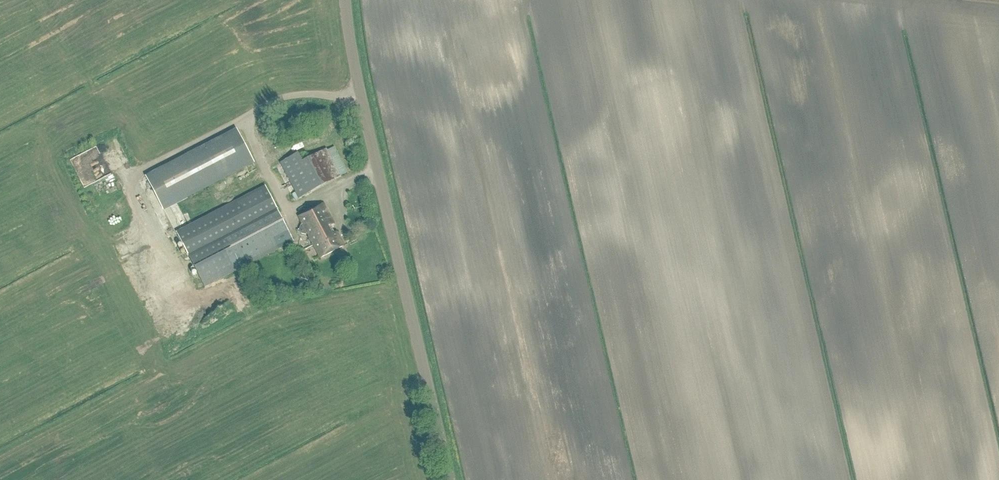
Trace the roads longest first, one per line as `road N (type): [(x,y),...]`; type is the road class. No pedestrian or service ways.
road 1 (unclassified): [(448,479),(376,177),(344,0)]

